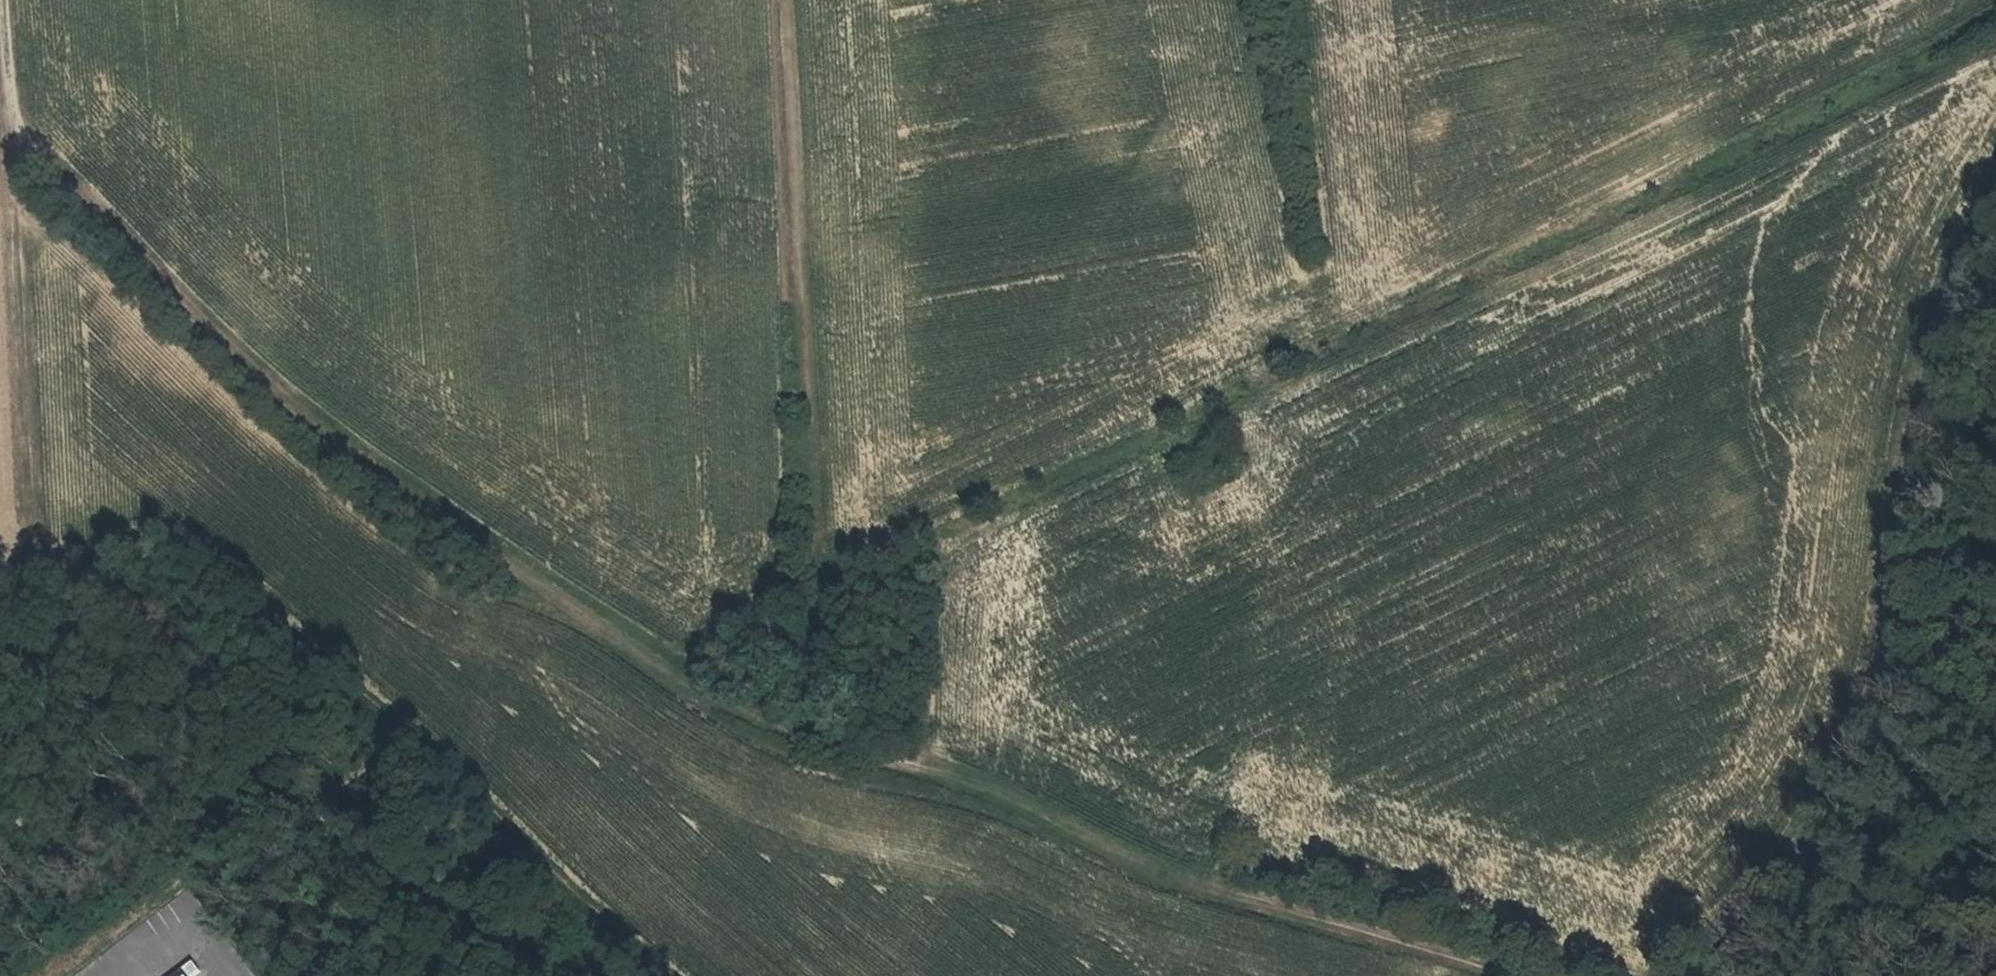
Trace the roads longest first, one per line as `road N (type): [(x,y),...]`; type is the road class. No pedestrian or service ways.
road 1 (track): [(1527,975),(1175,886),(1022,806),(758,722),(356,460),(13,129),(0,9)]
road 2 (unclassified): [(1995,199),(1947,264),(1894,467),(1887,688),(1766,875),(1663,975)]

